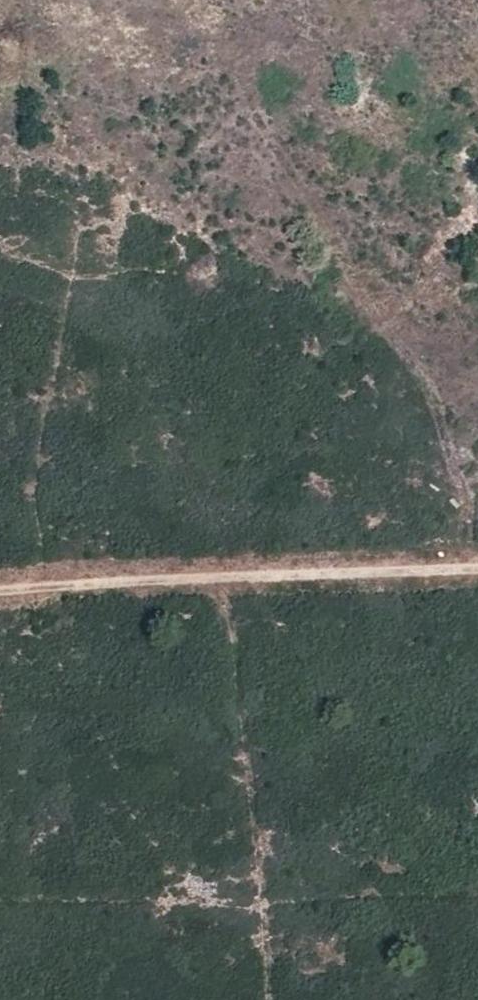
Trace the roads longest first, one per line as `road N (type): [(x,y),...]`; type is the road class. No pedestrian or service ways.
road 1 (track): [(477,564),(0,586)]

